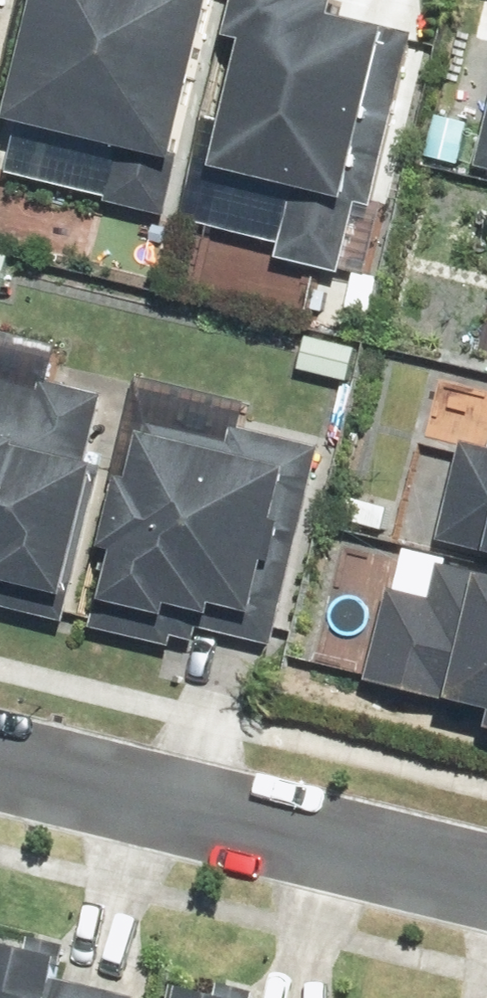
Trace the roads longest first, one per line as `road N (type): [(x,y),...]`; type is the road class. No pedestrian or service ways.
road 1 (residential): [(486,871),(0,752)]

